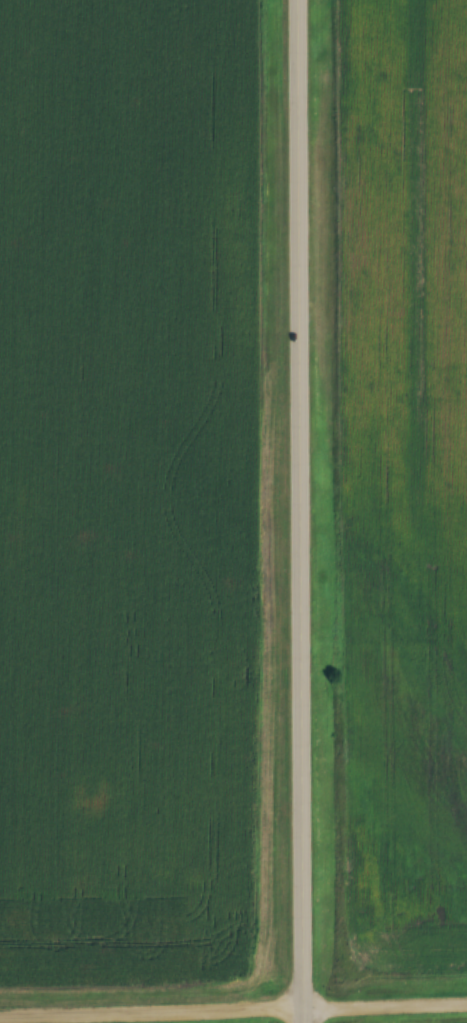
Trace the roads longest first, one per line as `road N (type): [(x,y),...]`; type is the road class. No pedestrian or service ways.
road 1 (residential): [(301,1022),(298,0)]
road 2 (residential): [(0,1018),(466,1008)]

